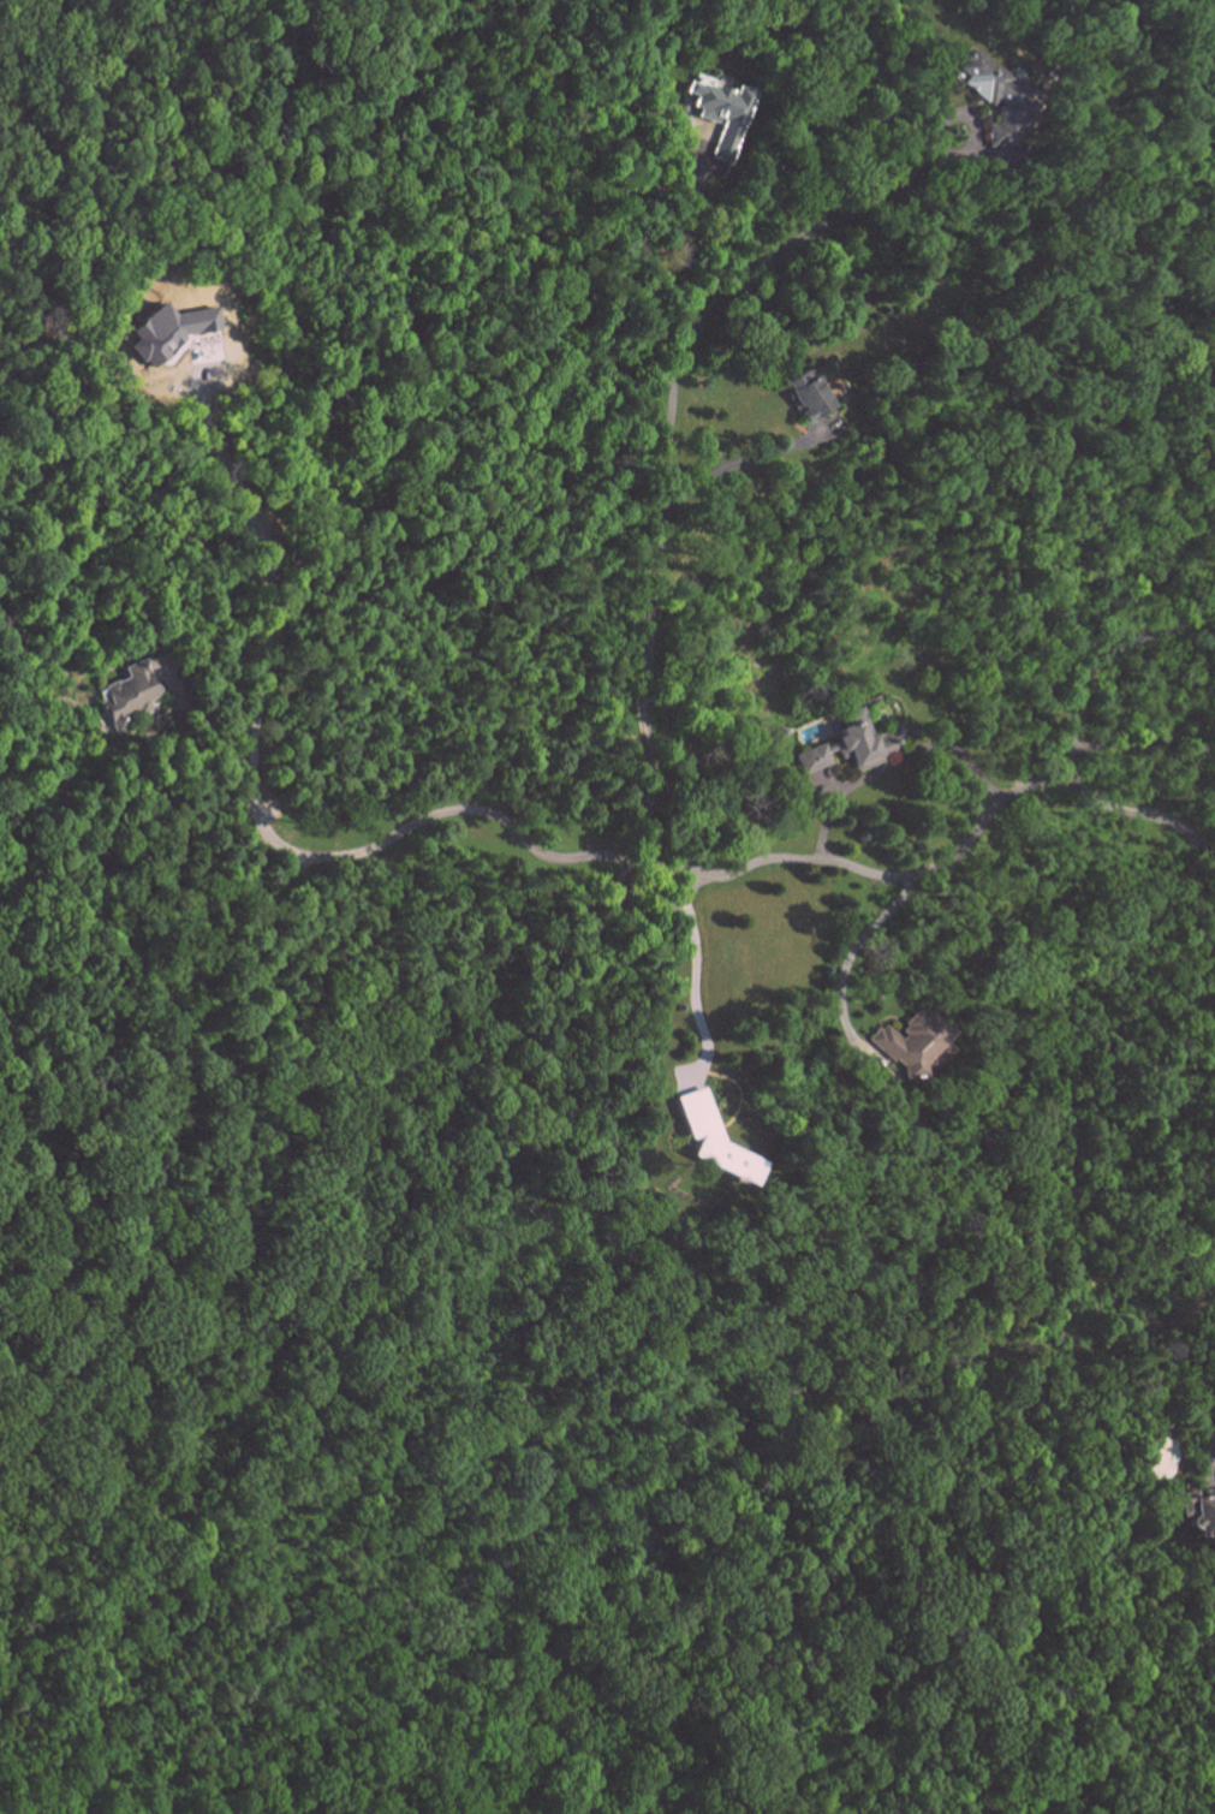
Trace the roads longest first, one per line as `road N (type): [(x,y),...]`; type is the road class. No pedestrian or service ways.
road 1 (residential): [(1214,850),(1175,820),(1124,814),(1061,781),(1011,793),(960,851),(910,876),(778,857),(713,875)]
road 2 (residential): [(713,875),(650,861),(630,869),(629,904),(663,912),(713,875)]

